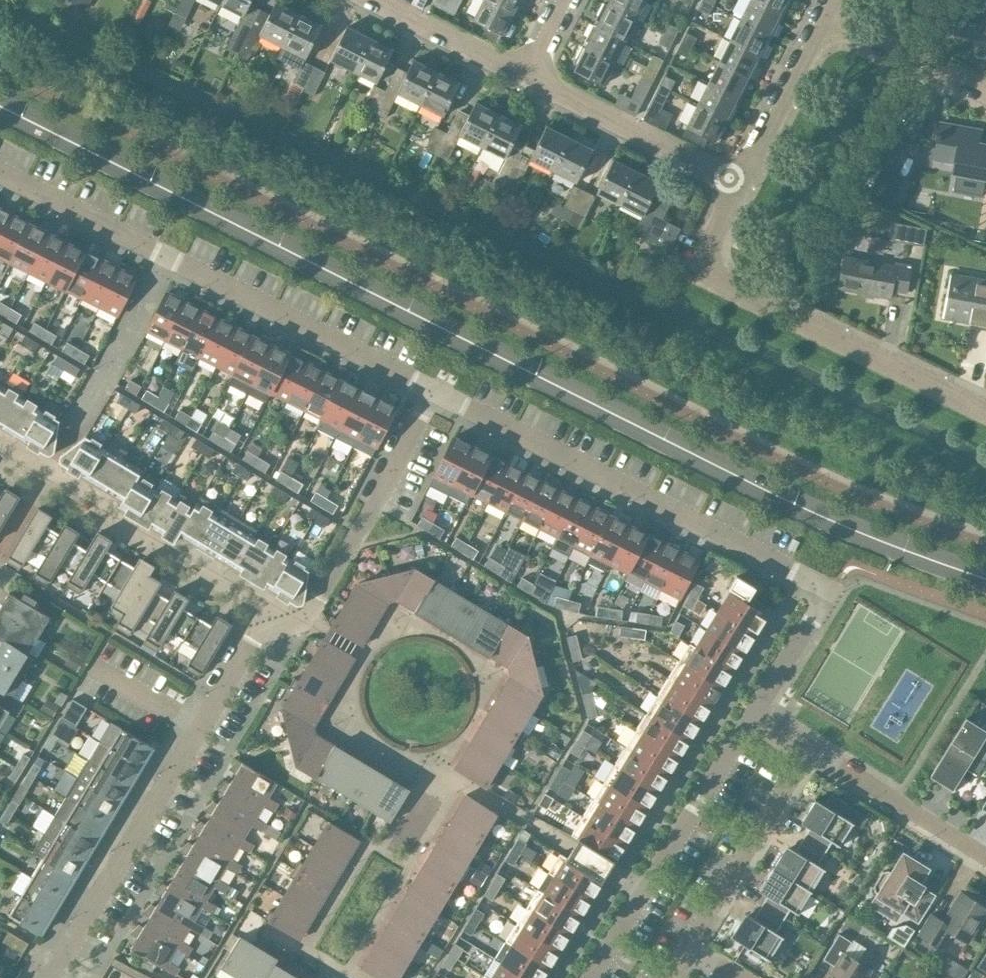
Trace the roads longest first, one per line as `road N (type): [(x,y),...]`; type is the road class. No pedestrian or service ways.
road 1 (secondary): [(985,580),(754,485),(0,106)]
road 2 (residential): [(49,977),(241,651),(319,606),(430,395)]
road 3 (residential): [(751,711),(823,591),(430,395)]
road 4 (residential): [(430,395),(0,175)]
road 5 (residential): [(735,184),(702,257),(705,269),(985,410)]
road 6 (residential): [(588,977),(751,711)]
road 7 (residential): [(691,949),(814,751)]
road 8 (residential): [(735,184),(526,83)]
road 9 (residential): [(985,859),(814,751)]
road 10 (residential): [(735,184),(823,17)]
road 11 (residential): [(526,83),(358,0)]
road 12 (residential): [(823,17),(985,95)]

